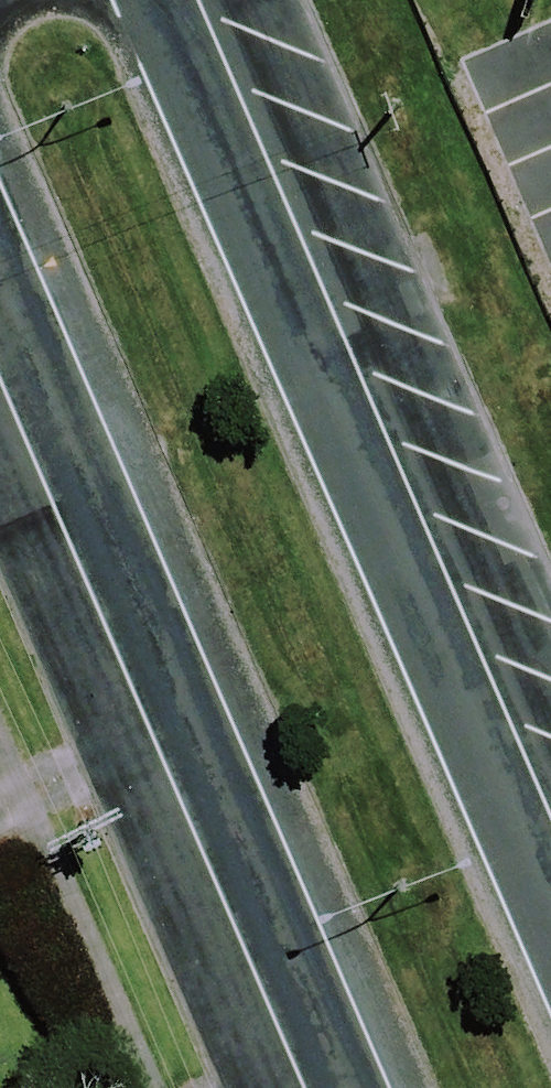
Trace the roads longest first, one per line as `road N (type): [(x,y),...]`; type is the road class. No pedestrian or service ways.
road 1 (tertiary): [(169,0),(550,887)]
road 2 (tertiary): [(314,1087),(0,361)]

